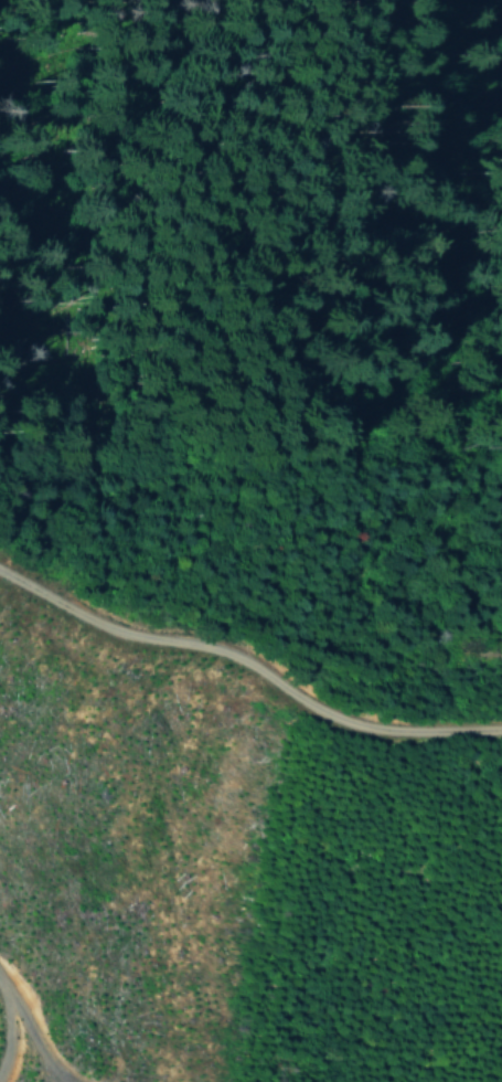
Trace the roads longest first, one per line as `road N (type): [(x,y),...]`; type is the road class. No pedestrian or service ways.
road 1 (track): [(501,729),(447,735),(341,723),(0,565)]

